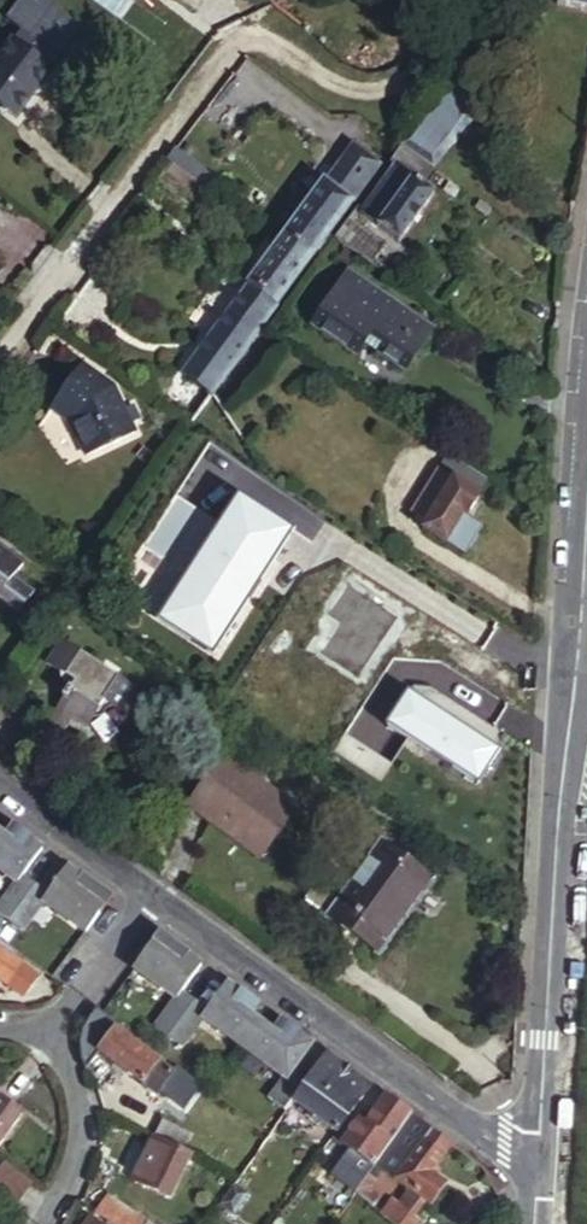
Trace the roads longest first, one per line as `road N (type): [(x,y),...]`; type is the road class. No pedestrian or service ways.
road 1 (residential): [(586,369),(538,1162)]
road 2 (track): [(0,347),(234,24),(368,102),(456,0)]
road 3 (residential): [(153,893),(538,1162)]
road 4 (residential): [(42,1223),(72,1171),(80,1135),(72,1075),(49,1035)]
road 5 (residential): [(0,775),(41,816),(153,893)]
road 6 (residential): [(49,1035),(153,893)]

